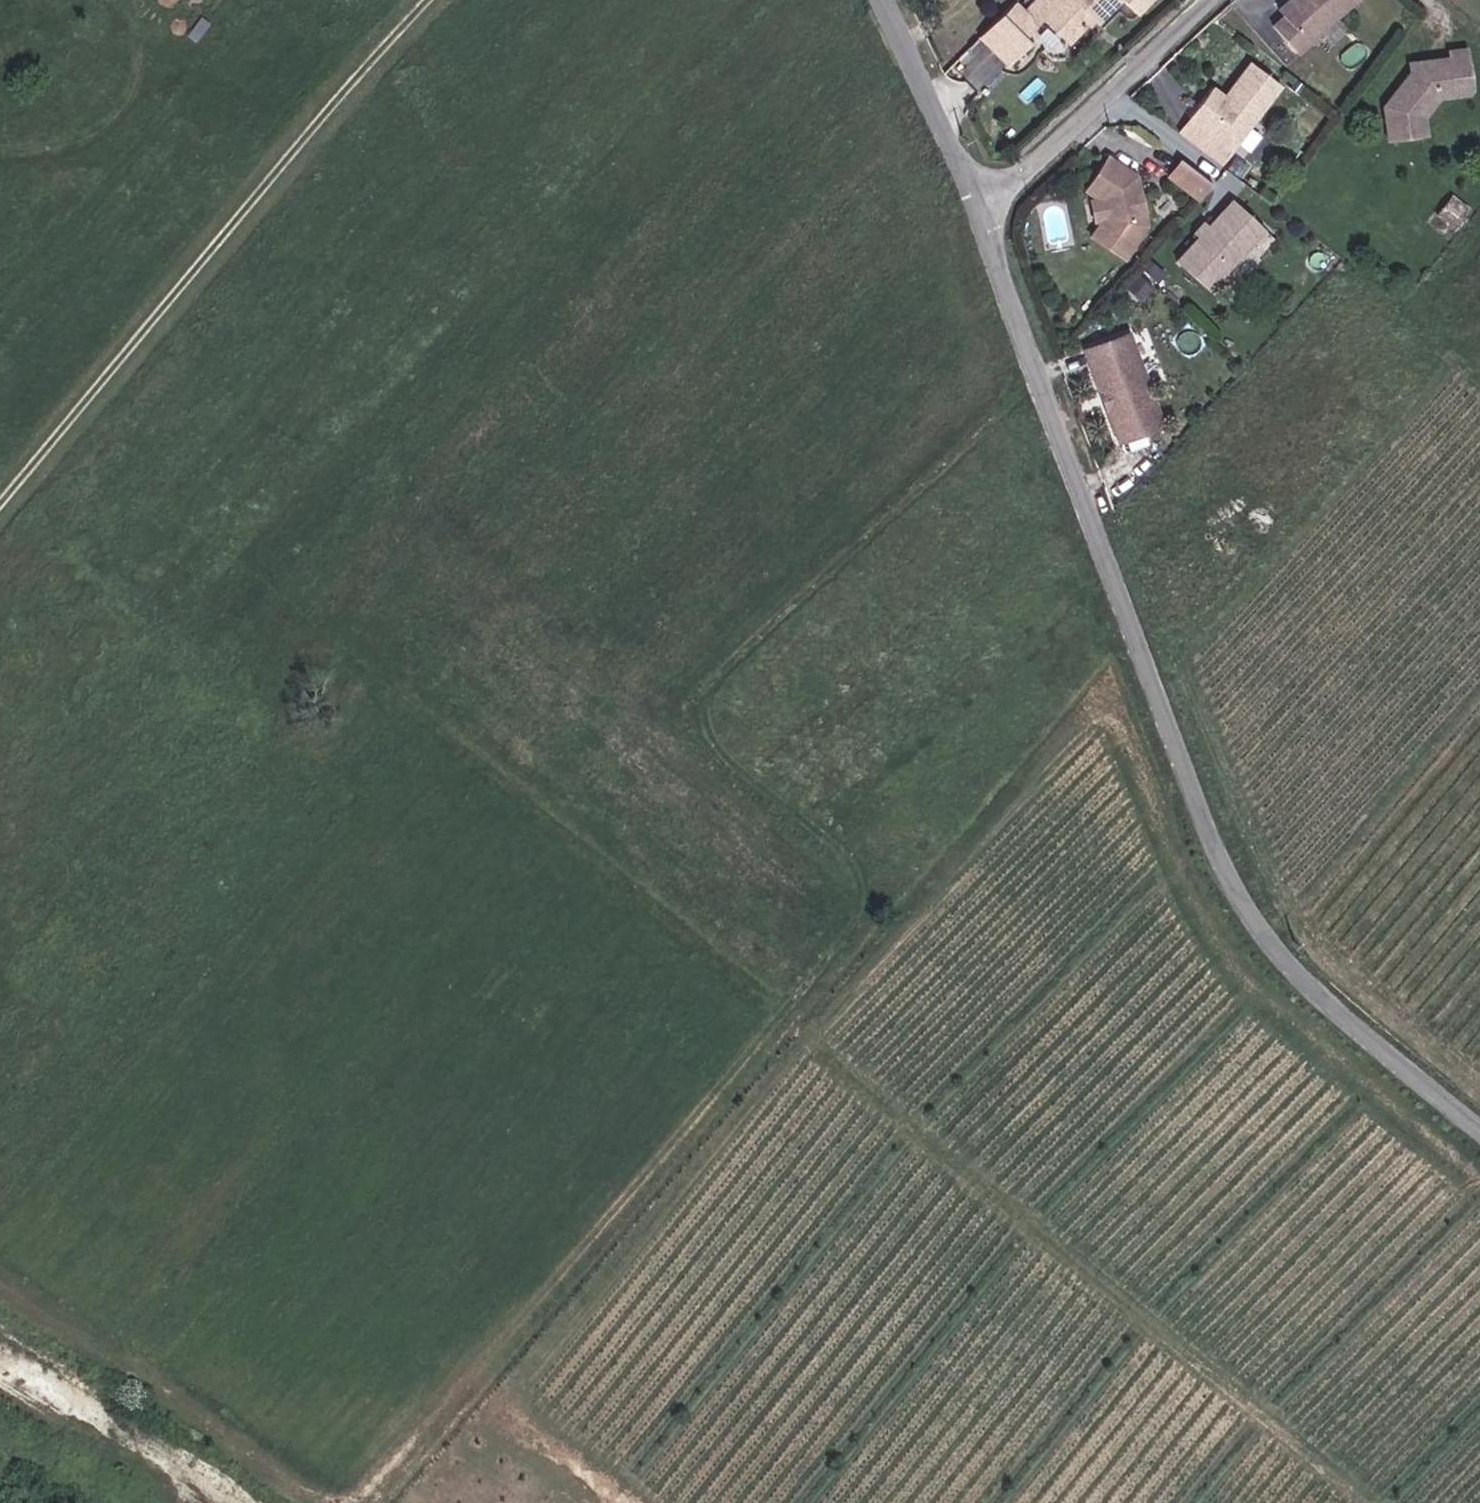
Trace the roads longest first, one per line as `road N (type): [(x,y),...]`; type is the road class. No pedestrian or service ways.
road 1 (unclassified): [(1479,1137),(1233,897),(978,206)]
road 2 (unclassified): [(1209,0),(978,206)]
road 3 (unclassified): [(978,206),(875,0)]

